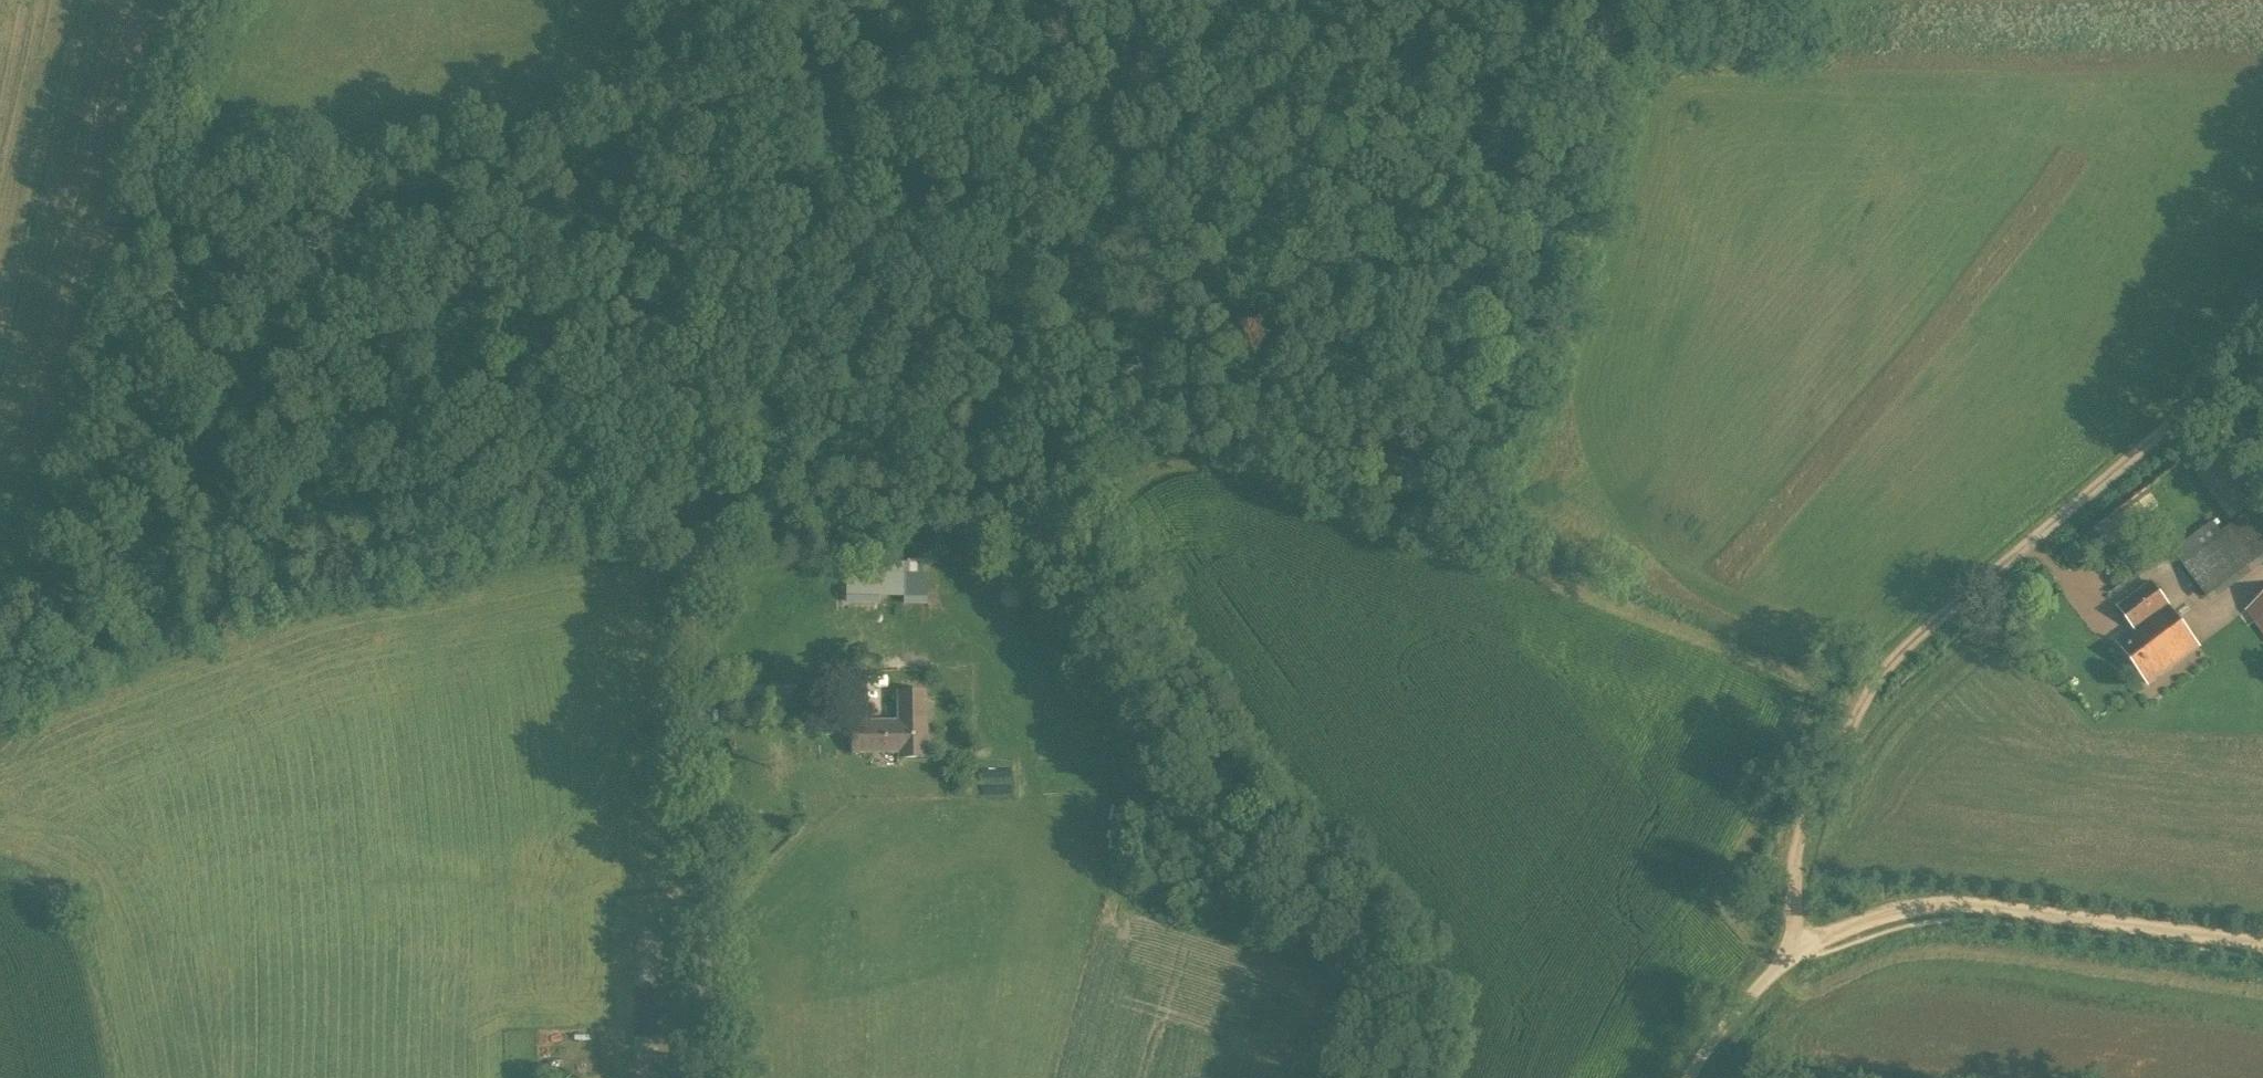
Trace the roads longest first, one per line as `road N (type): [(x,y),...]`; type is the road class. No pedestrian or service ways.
road 1 (tertiary): [(708,1077),(677,0)]
road 2 (track): [(2262,959),(1927,924),(1833,935),(1796,952)]
road 3 (unclassified): [(1689,1077),(1743,996),(1796,952)]

